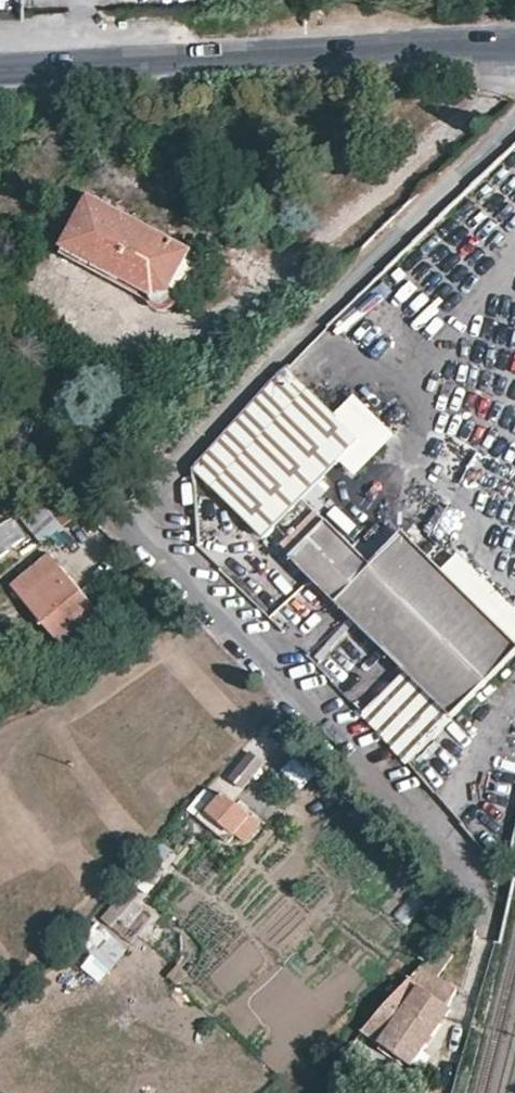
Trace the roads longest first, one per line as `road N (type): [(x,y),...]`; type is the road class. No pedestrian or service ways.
road 1 (residential): [(117,515),(514,121)]
road 2 (residential): [(117,515),(485,878)]
road 3 (tertiary): [(0,68),(514,44)]
road 4 (residential): [(0,406),(117,515)]

